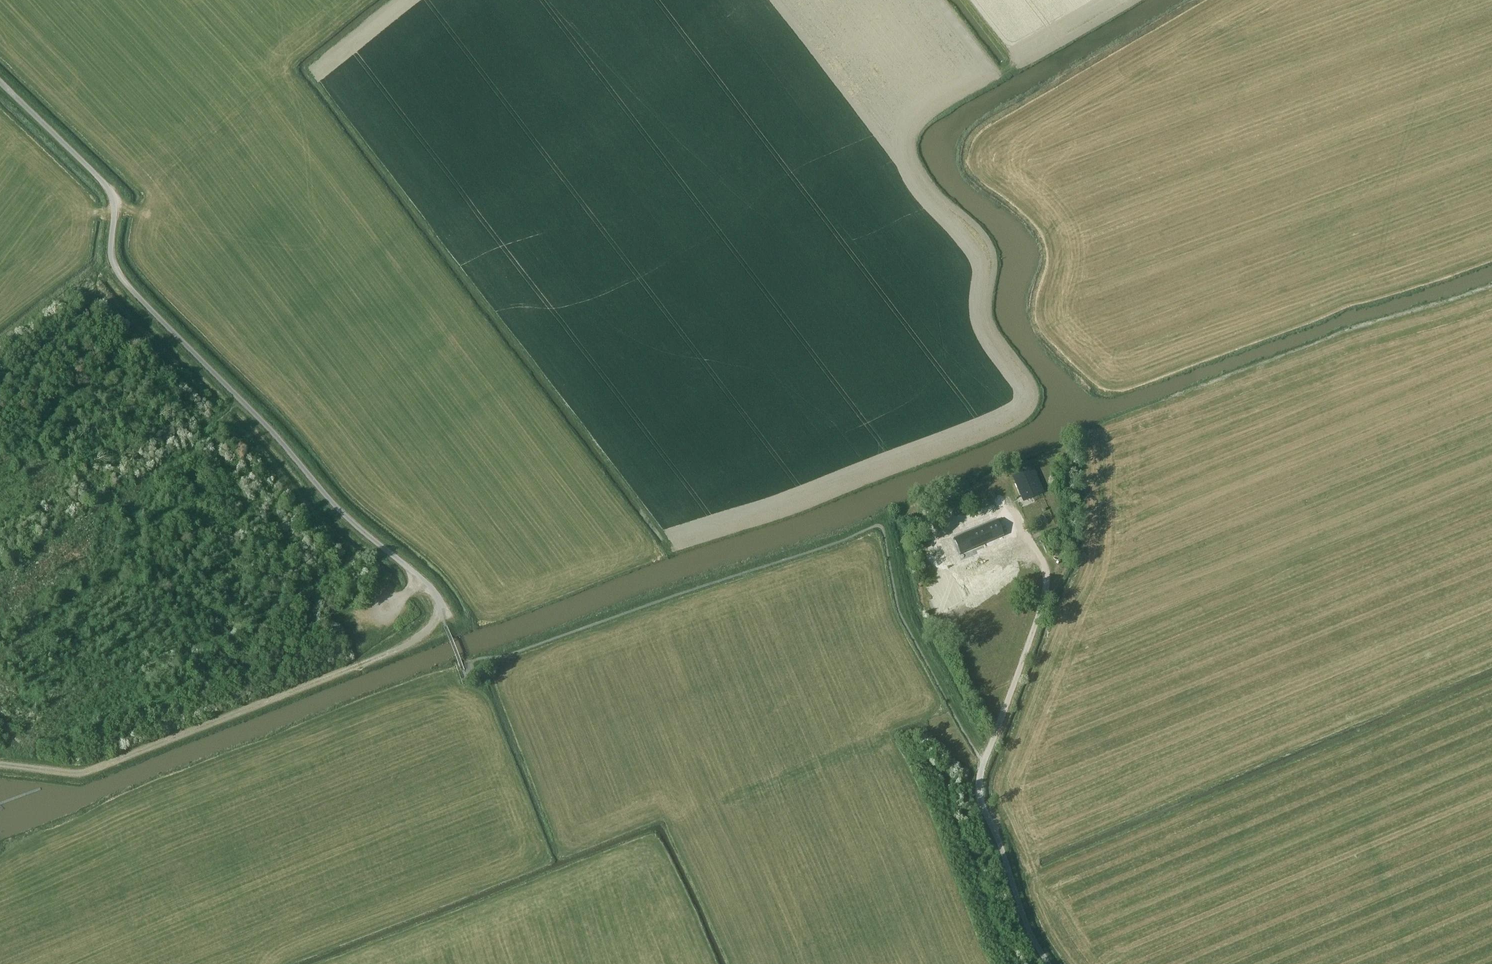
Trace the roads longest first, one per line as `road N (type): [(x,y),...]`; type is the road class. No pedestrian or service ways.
road 1 (unclassified): [(440,608),(424,581),(335,507),(121,278),(110,250),(112,194),(0,83)]
road 2 (unclassified): [(1048,963),(980,802),(982,767)]

